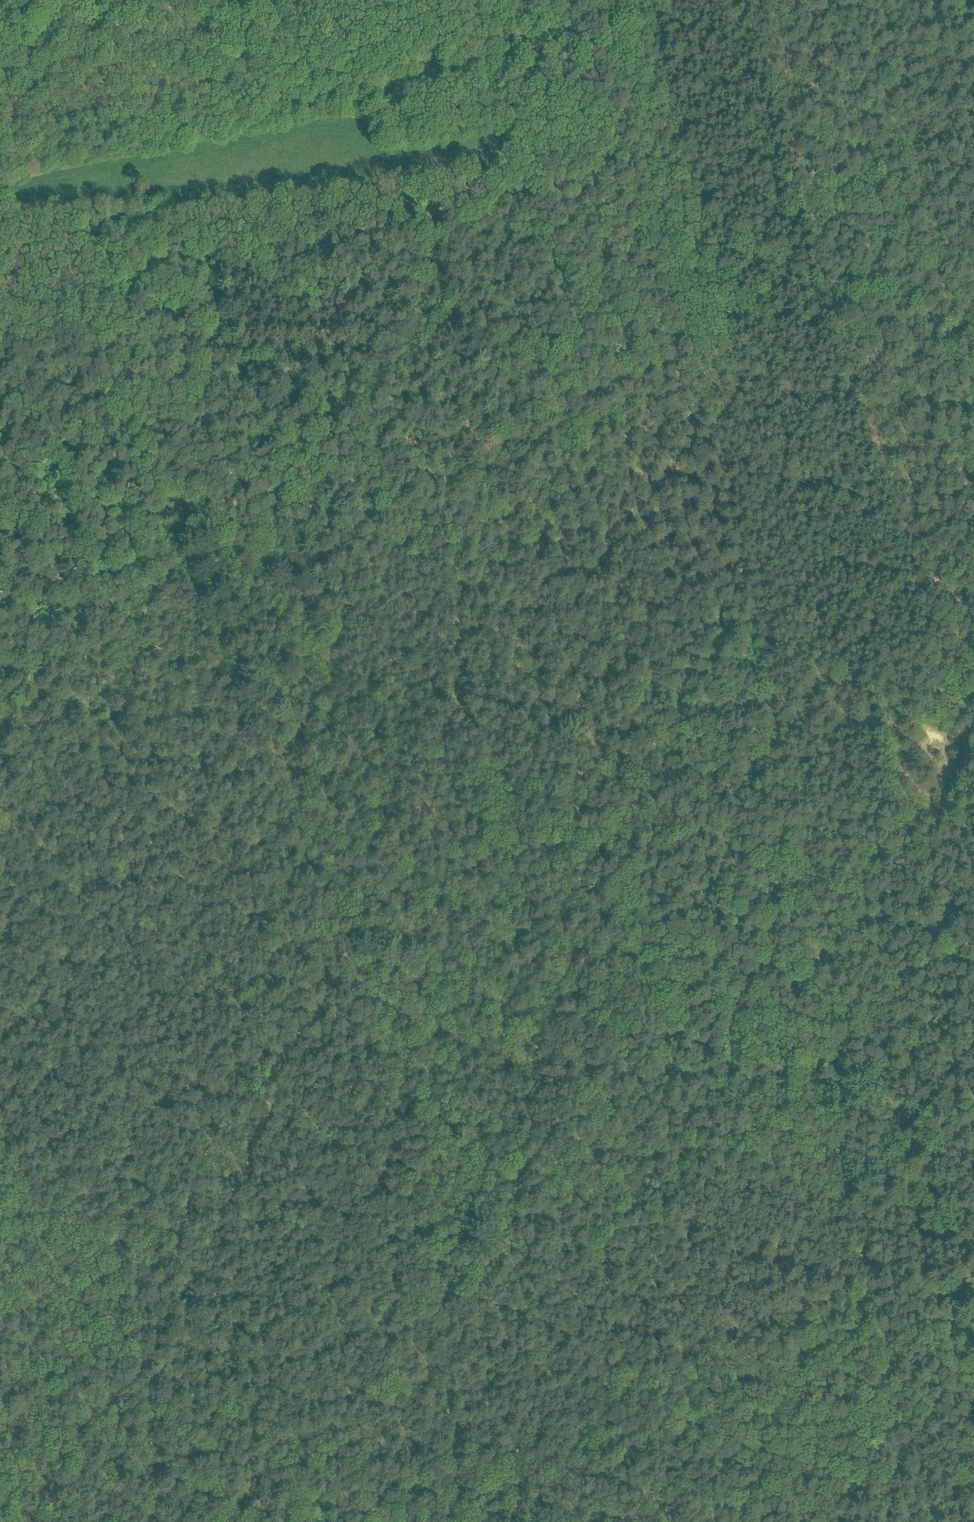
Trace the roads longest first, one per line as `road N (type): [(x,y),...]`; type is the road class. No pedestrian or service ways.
road 1 (track): [(973,811),(953,840),(920,850),(816,833),(699,833),(629,790),(540,762),(459,713)]

